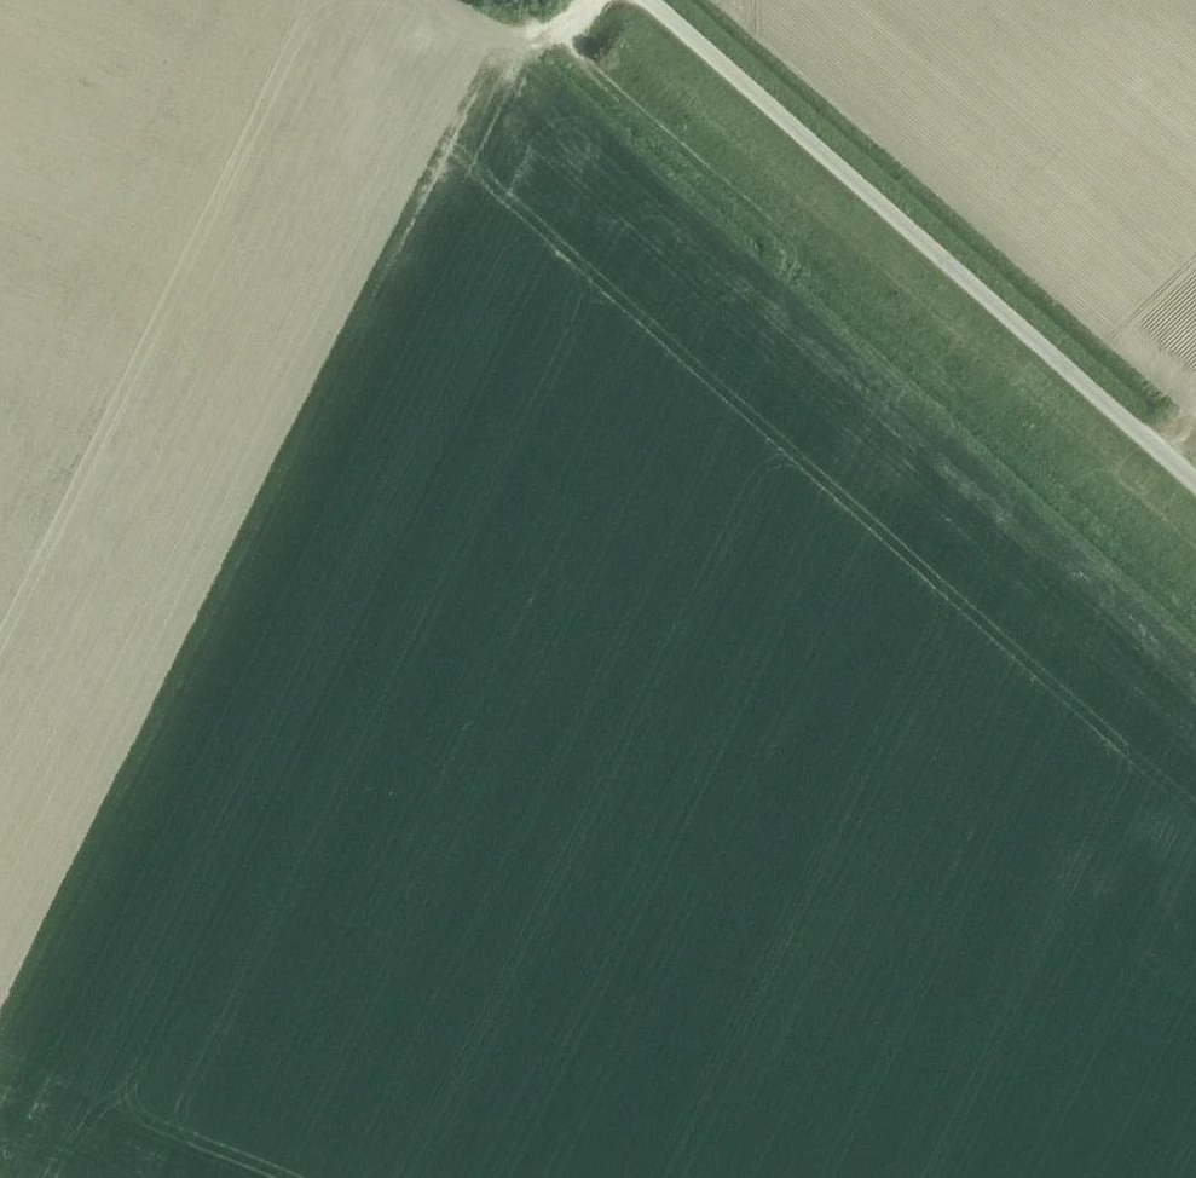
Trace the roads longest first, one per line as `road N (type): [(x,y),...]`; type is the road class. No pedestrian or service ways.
road 1 (unclassified): [(1195,484),(647,0)]

